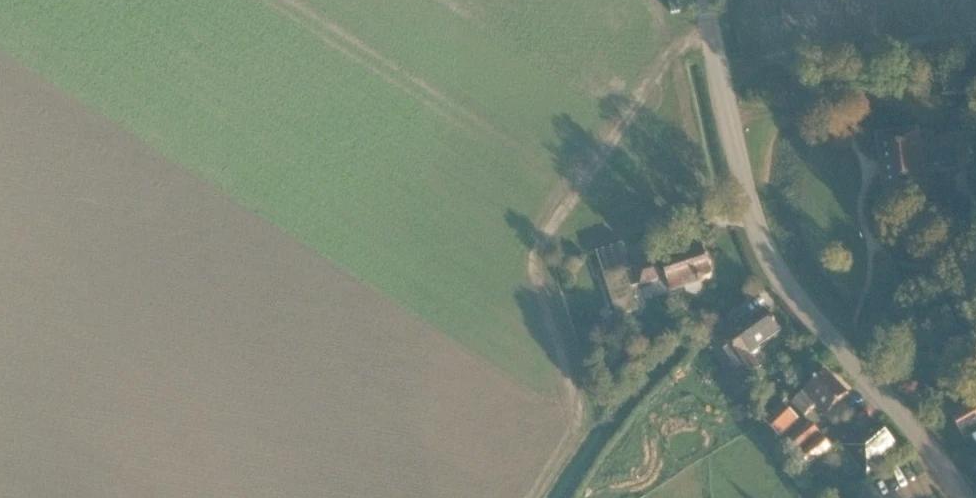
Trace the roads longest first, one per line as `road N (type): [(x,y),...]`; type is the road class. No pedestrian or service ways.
road 1 (secondary): [(962,497),(922,440),(781,282),(745,193),(704,0)]

